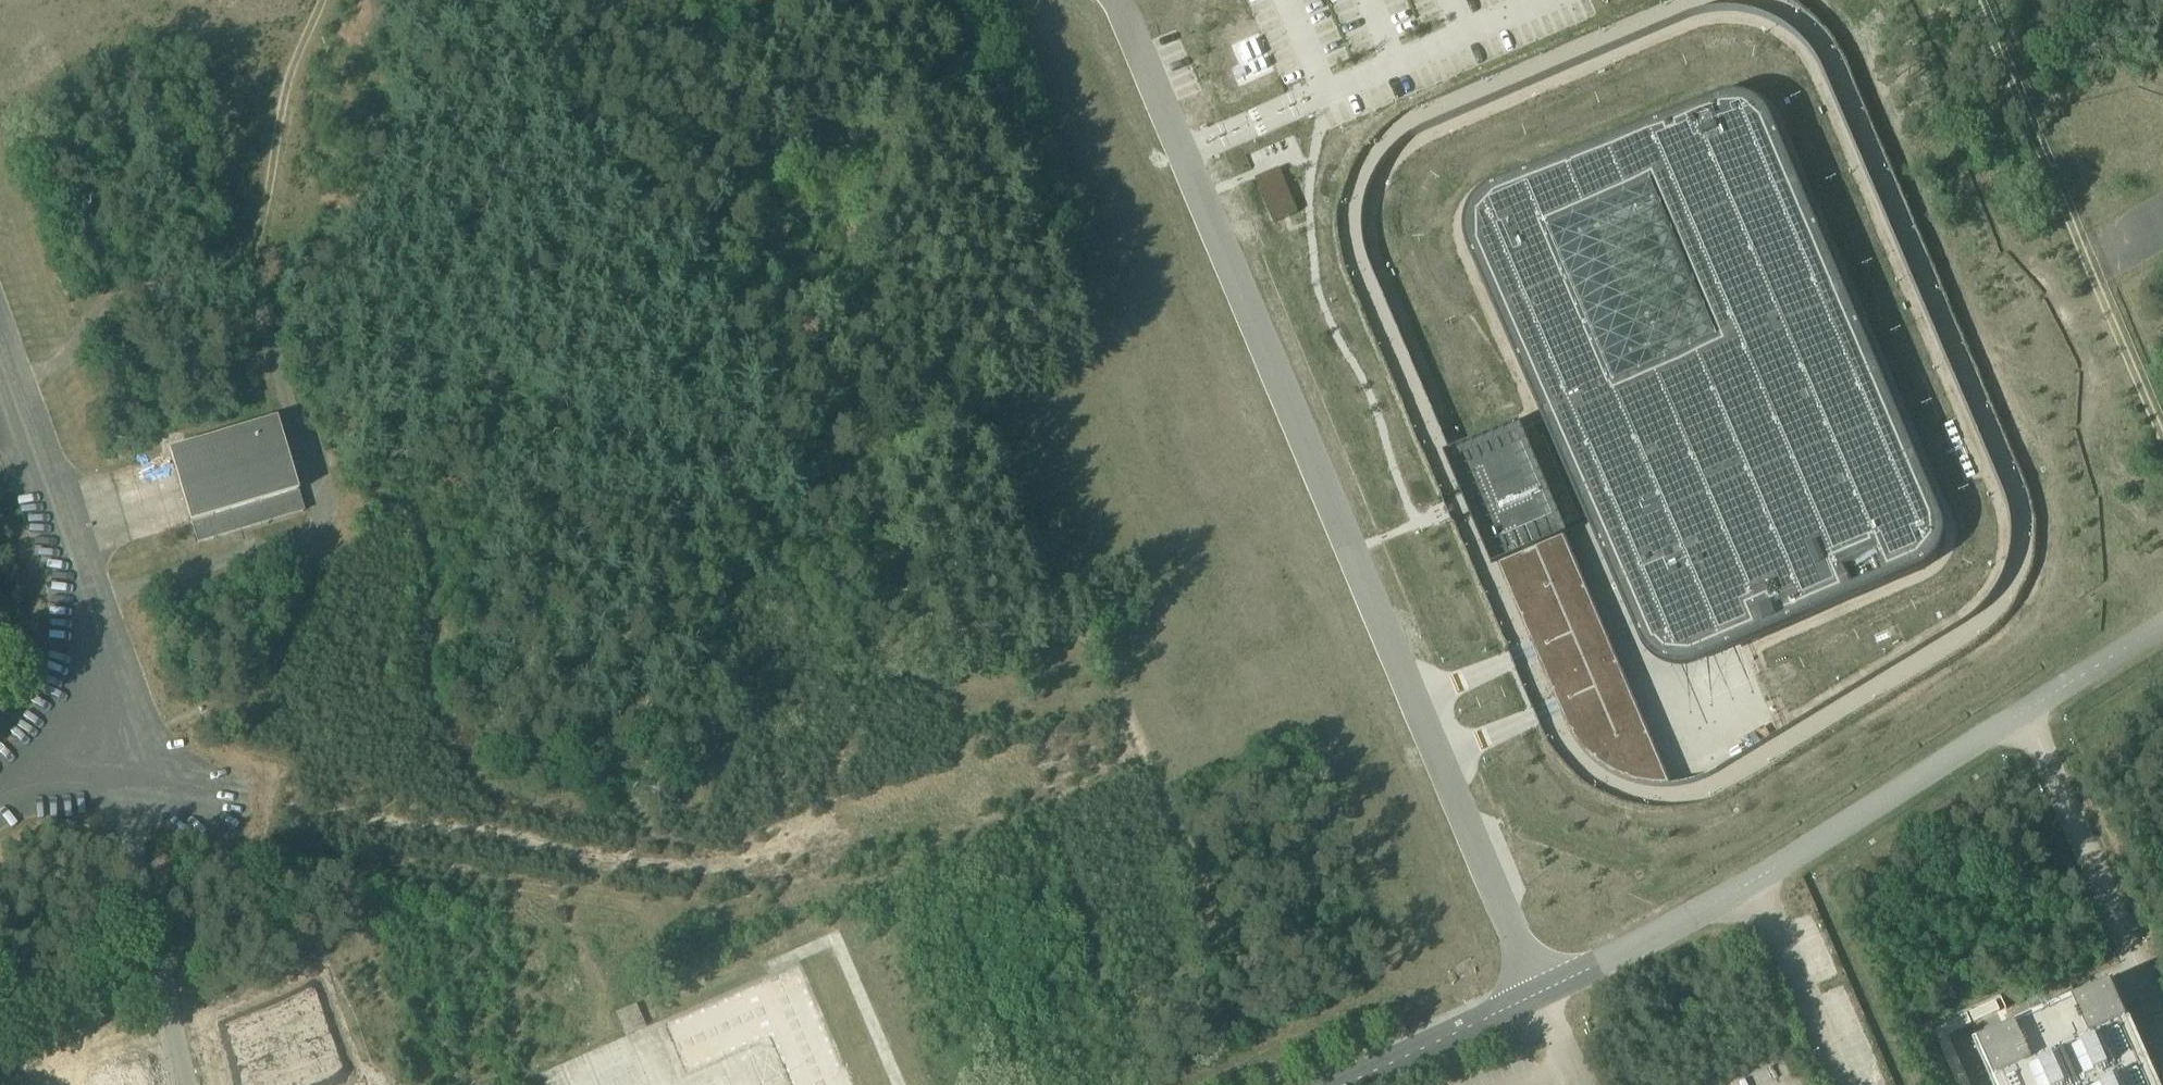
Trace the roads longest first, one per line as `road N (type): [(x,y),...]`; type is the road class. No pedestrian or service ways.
road 1 (track): [(232,816),(654,868),(767,861)]
road 2 (track): [(1973,0),(2162,445)]

